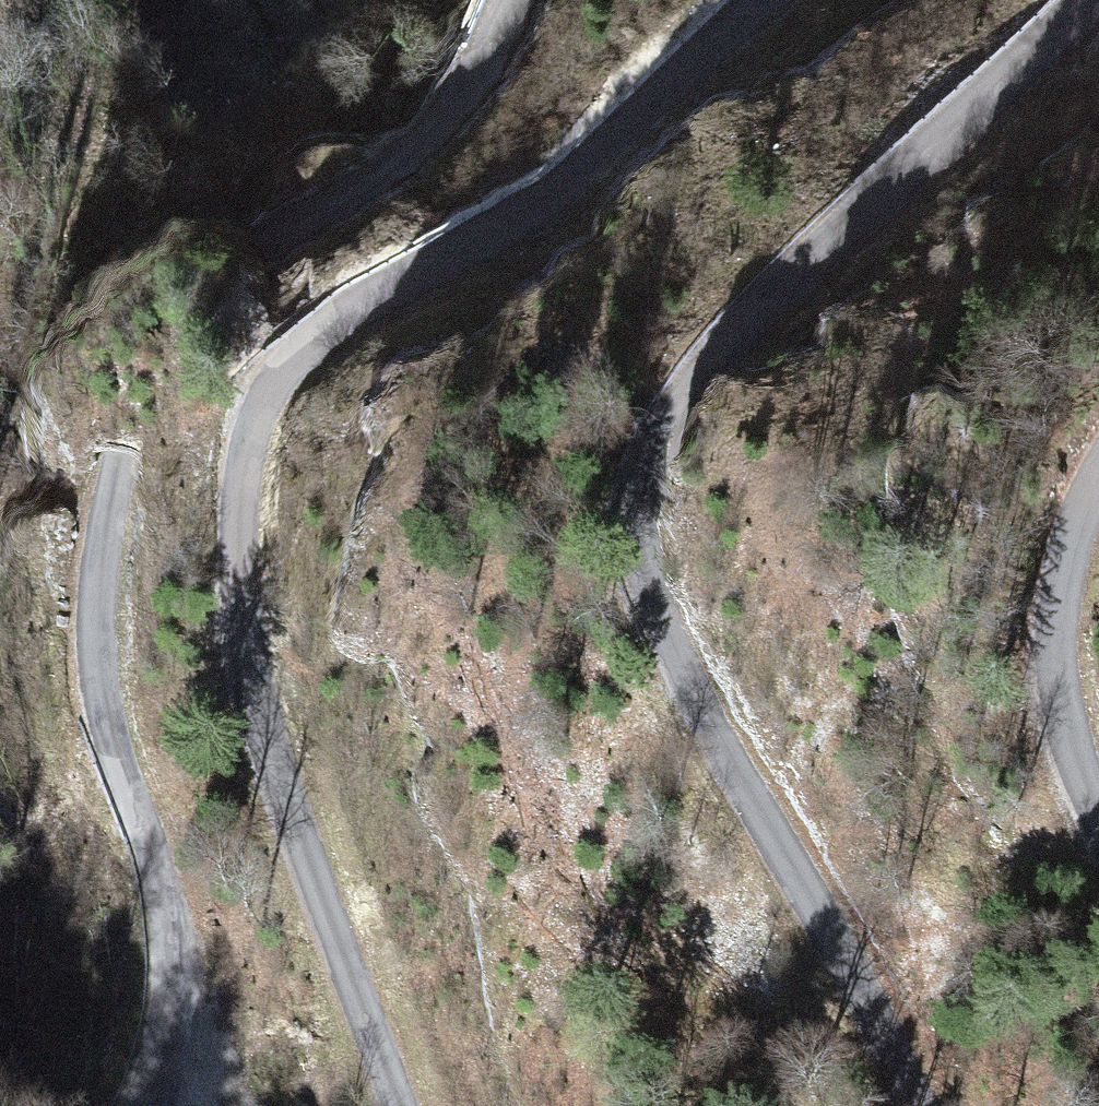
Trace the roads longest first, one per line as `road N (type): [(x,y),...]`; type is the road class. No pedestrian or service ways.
road 1 (unclassified): [(705,0),(602,90),(536,163),(257,321),(229,349),(199,403),(191,478),(213,624),(411,1105)]
road 2 (unclassified): [(912,1105),(818,911),(641,611),(607,516),(606,448),(633,377),(661,340),(1014,0)]
road 3 (unclassified): [(140,1105),(172,989),(160,903),(86,709),(69,637),(68,509),(87,363),(123,297),(150,273),(212,237),(330,190),(398,141),(450,79),(491,0)]
road 4 (unclassified): [(1098,413),(1051,476),(1036,579),(1048,679),(1098,801)]
road 5 (track): [(0,109),(68,0)]

